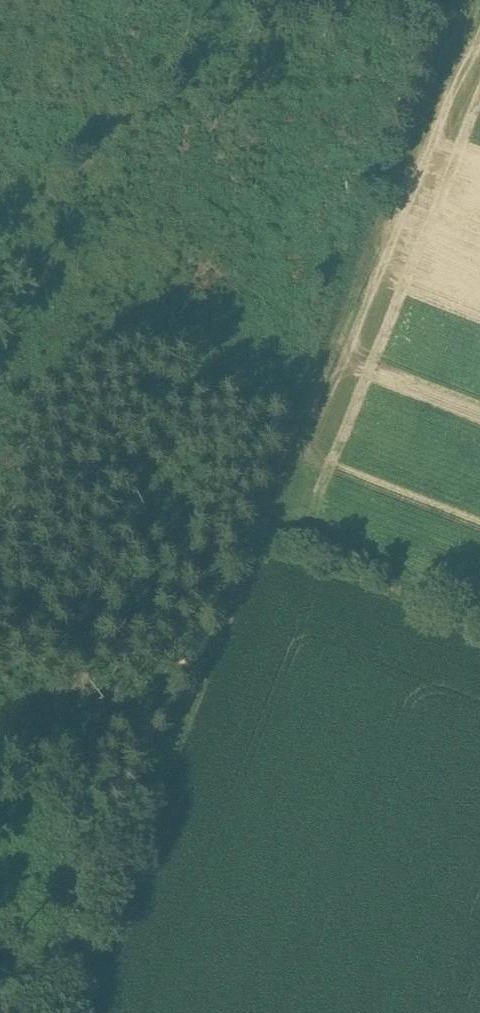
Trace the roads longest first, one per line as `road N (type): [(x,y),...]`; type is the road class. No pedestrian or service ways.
road 1 (track): [(459,0),(342,307),(244,525)]

